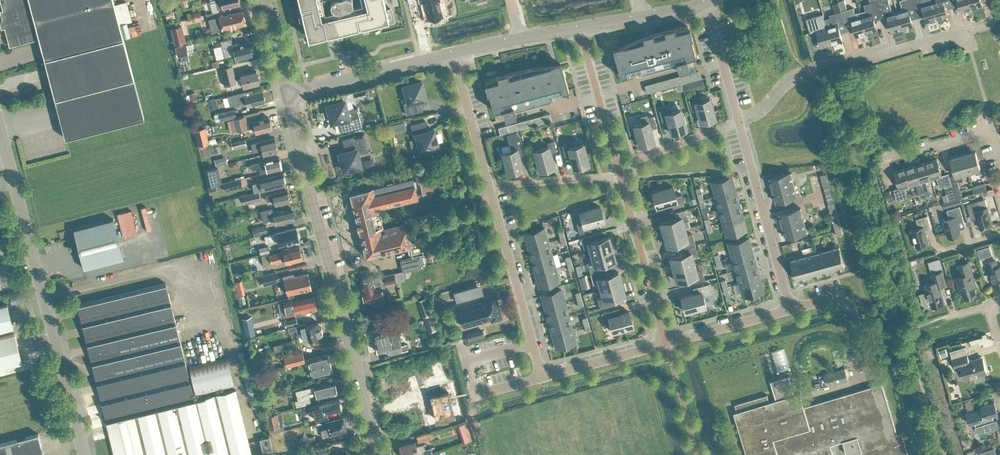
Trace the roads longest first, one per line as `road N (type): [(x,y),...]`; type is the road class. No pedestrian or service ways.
road 1 (secondary): [(377,454),(288,93)]
road 2 (unclassified): [(84,454),(0,131)]
road 3 (residential): [(490,187),(541,373),(666,343)]
road 4 (residential): [(965,30),(801,70),(738,119)]
road 5 (residential): [(790,308),(738,119)]
road 6 (residential): [(666,343),(619,172)]
road 7 (residential): [(288,93),(451,52)]
road 8 (residential): [(619,172),(578,27)]
road 9 (residential): [(451,52),(490,187)]
road 10 (residential): [(738,119),(619,172)]
road 11 (residential): [(619,172),(490,187)]
road 12 (residential): [(666,343),(790,308)]
road 13 (residential): [(738,119),(706,1)]

